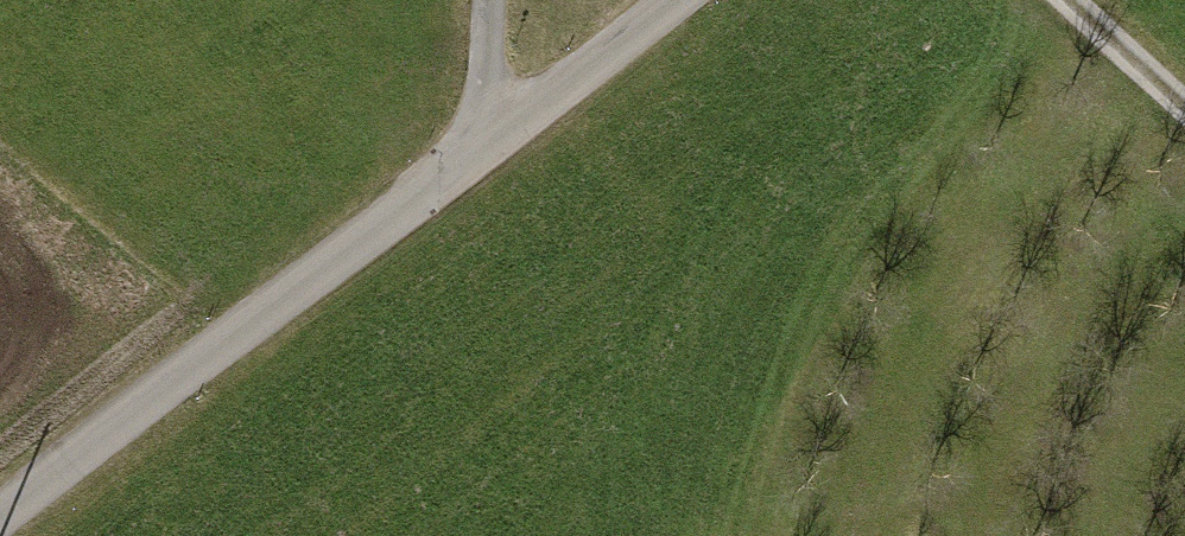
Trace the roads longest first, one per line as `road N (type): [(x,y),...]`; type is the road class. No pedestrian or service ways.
road 1 (unclassified): [(0,517),(495,142)]
road 2 (unclassified): [(495,142),(678,0)]
road 3 (track): [(1184,106),(1072,0)]
road 4 (unclassified): [(495,142),(487,0)]

